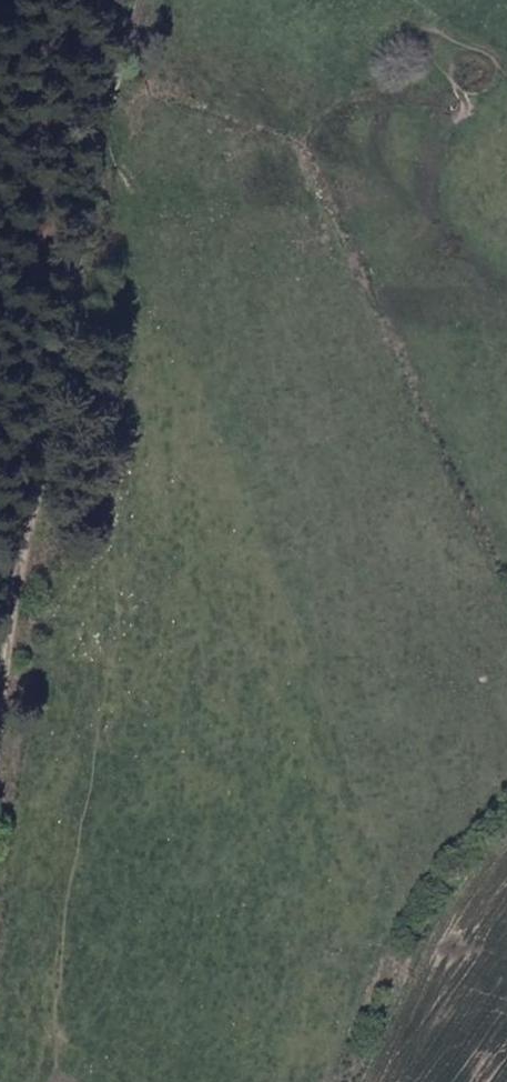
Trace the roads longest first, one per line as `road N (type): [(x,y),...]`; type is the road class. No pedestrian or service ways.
road 1 (track): [(0,684),(19,555),(134,0)]

